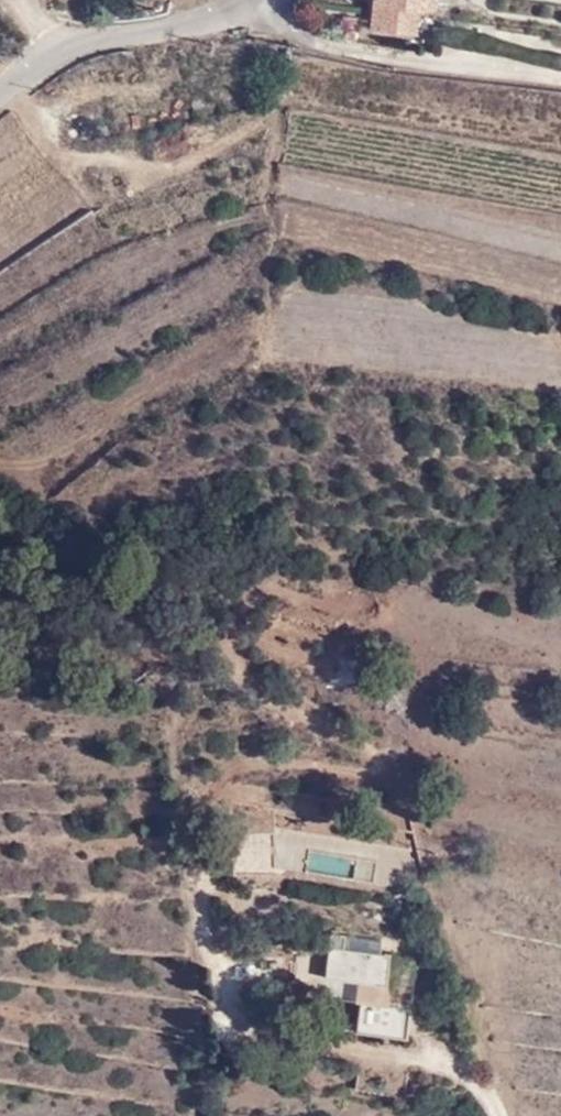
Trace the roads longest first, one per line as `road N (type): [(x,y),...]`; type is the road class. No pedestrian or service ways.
road 1 (unclassified): [(245,0),(216,14),(55,50),(0,95)]

